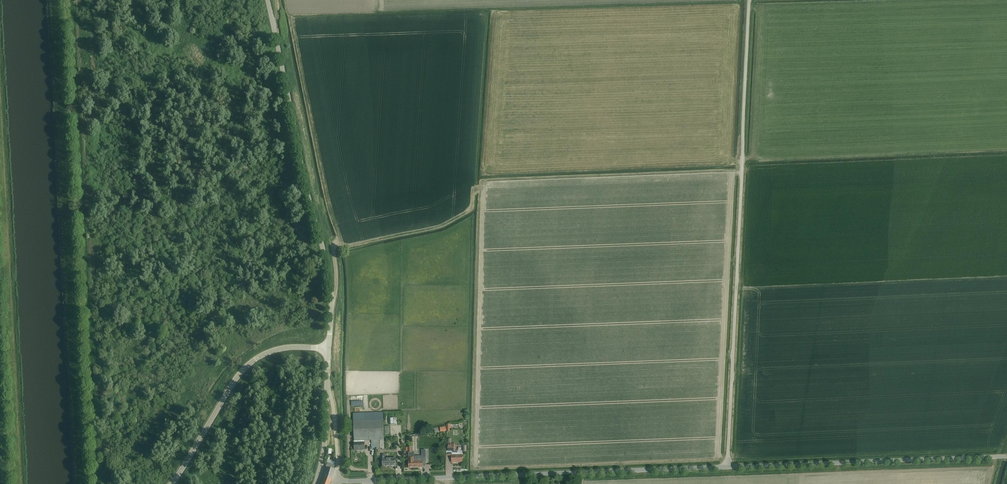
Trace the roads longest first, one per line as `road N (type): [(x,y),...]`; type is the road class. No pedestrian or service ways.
road 1 (unclassified): [(727,467),(748,0)]
road 2 (unclassified): [(338,480),(727,467)]
road 3 (unclassified): [(328,348),(329,276),(274,26)]
road 4 (unclassified): [(727,467),(1006,457)]
road 5 (unclassified): [(171,483),(255,359),(288,348),(328,348)]

